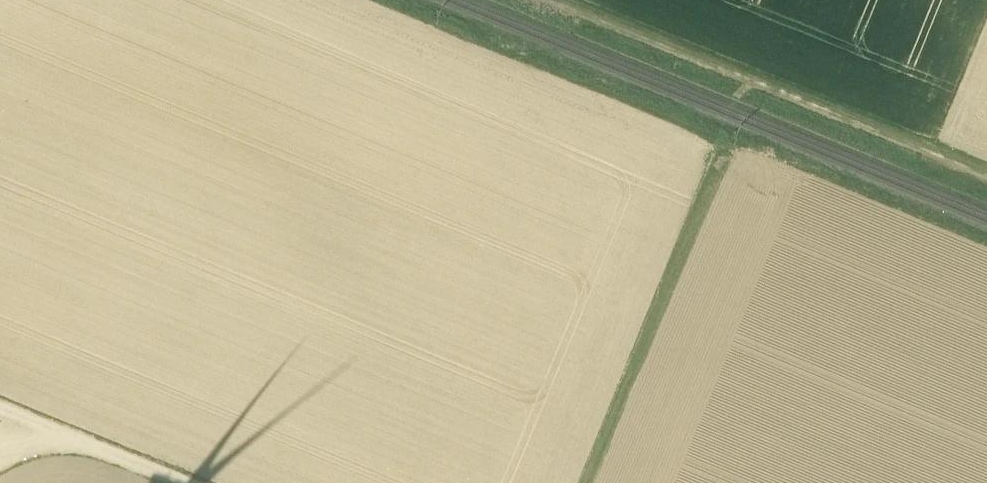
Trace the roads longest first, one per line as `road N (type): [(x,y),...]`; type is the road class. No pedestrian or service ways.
road 1 (track): [(578,0),(986,167)]
road 2 (track): [(582,482),(723,141)]
road 3 (track): [(0,406),(187,482)]

